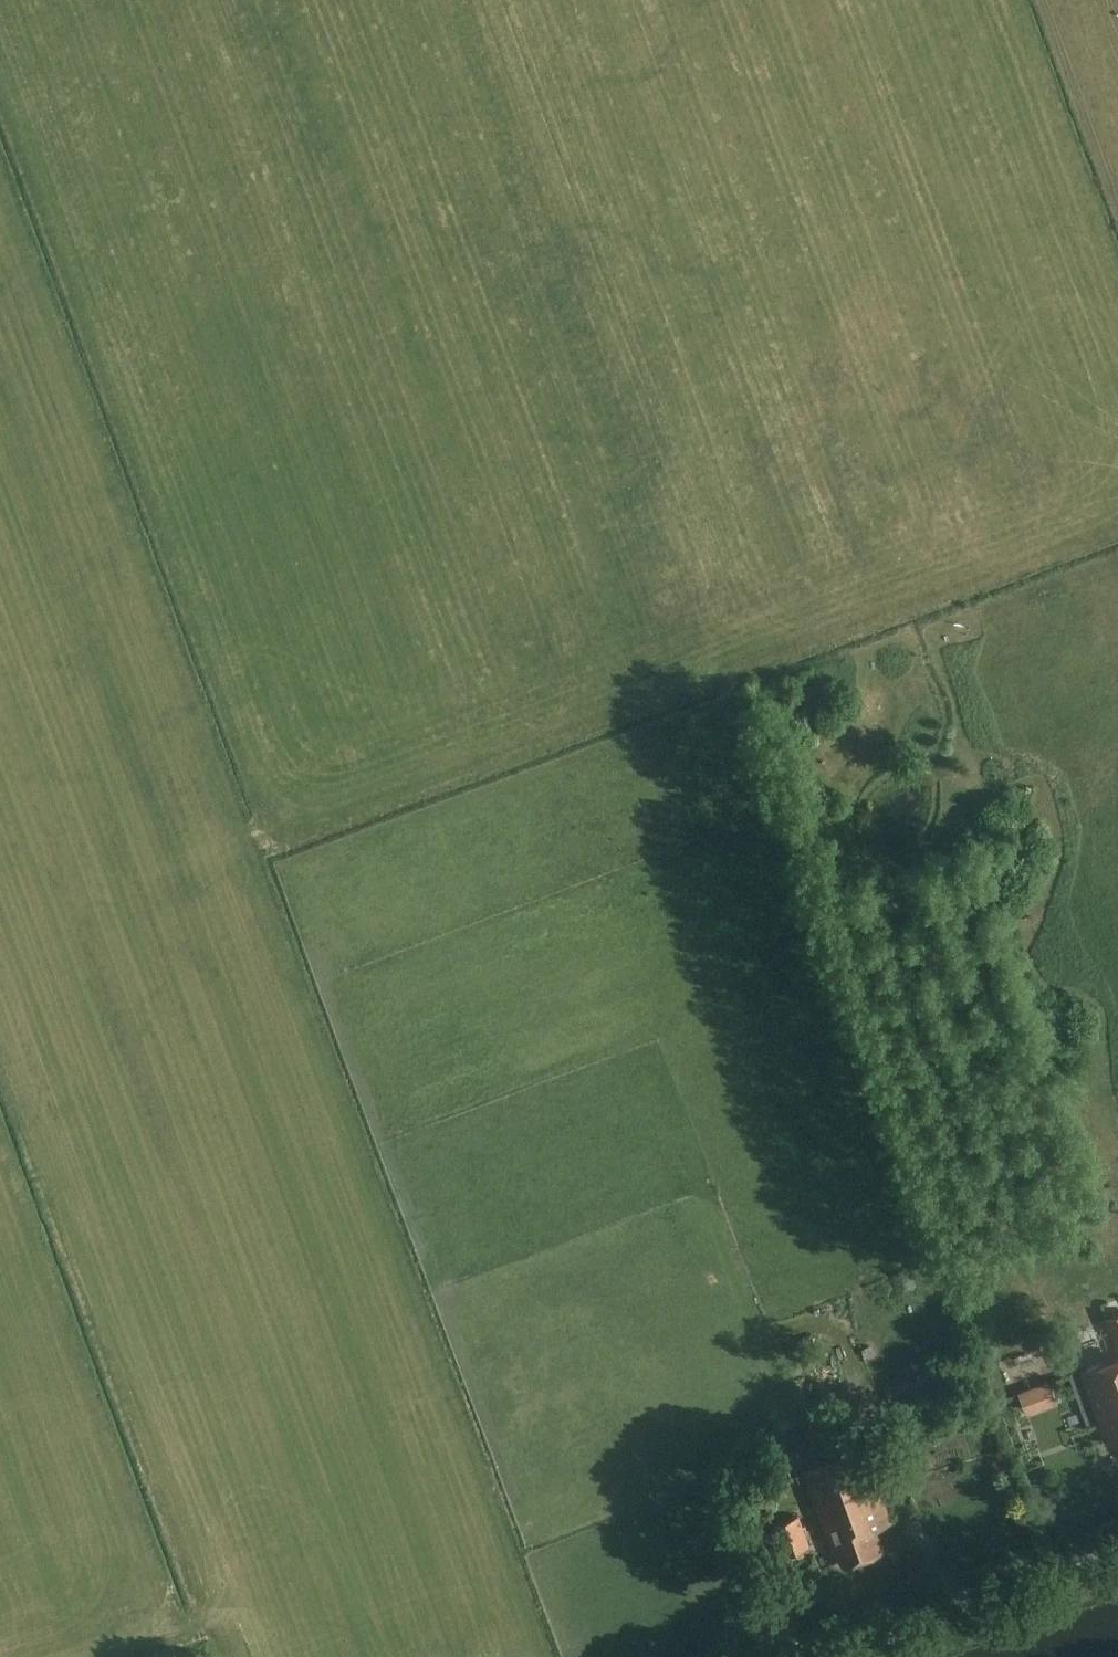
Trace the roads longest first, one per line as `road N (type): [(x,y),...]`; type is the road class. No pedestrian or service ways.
road 1 (unclassified): [(901,1656),(1117,1579)]

